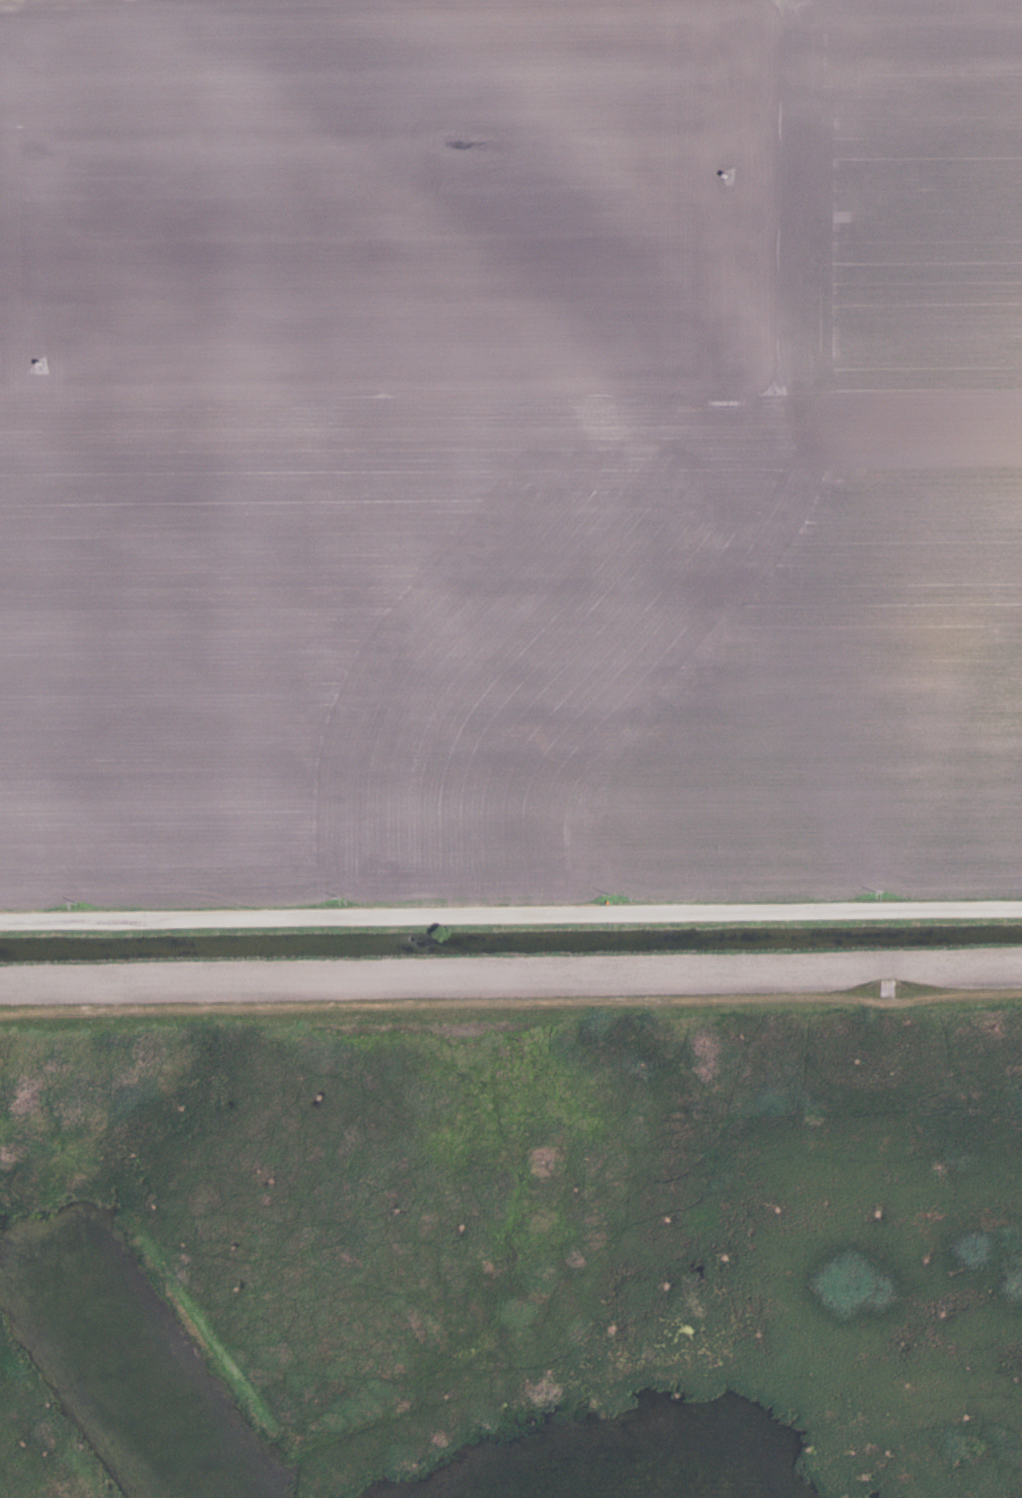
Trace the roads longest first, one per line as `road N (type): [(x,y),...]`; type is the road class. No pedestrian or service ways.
road 1 (residential): [(1021,909),(0,921)]

